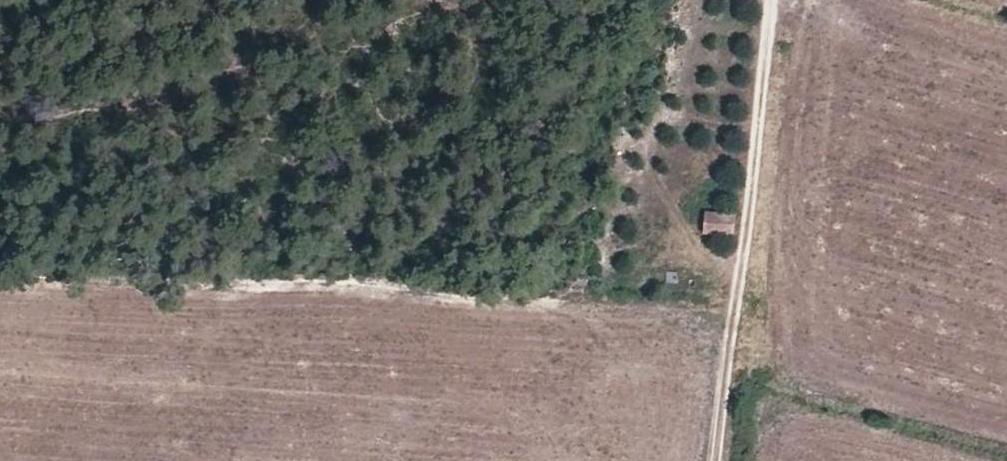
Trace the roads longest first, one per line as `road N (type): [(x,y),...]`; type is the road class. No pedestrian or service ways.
road 1 (track): [(714,460),(772,0)]

